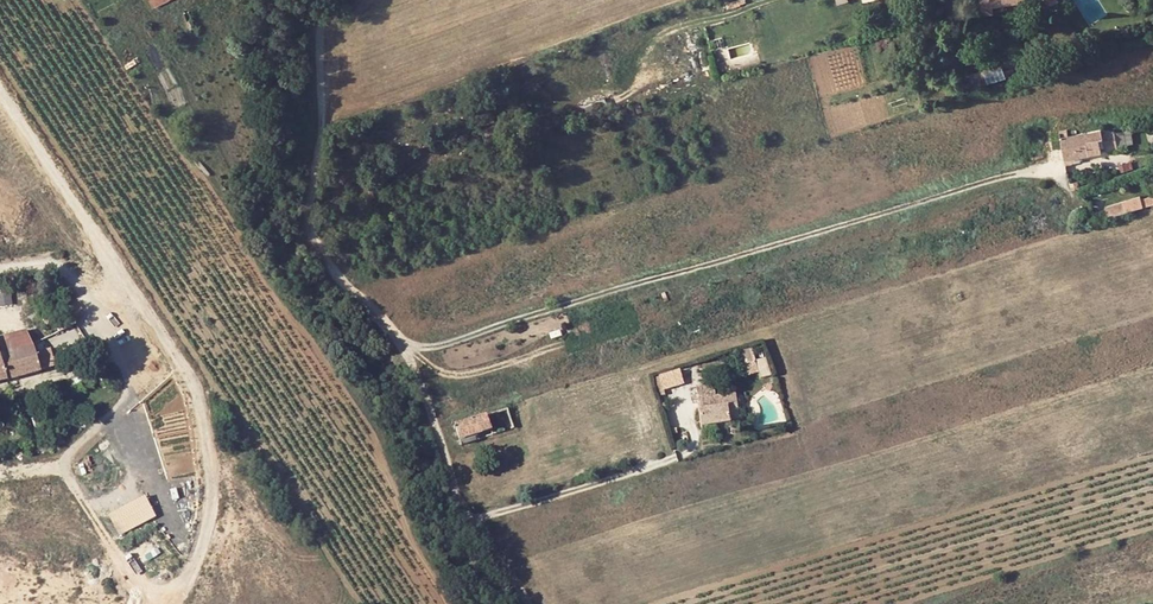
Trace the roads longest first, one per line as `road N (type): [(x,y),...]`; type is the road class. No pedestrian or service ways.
road 1 (unclassified): [(527,603),(461,507),(413,360),(317,238),(312,187),(323,130),(325,0)]

